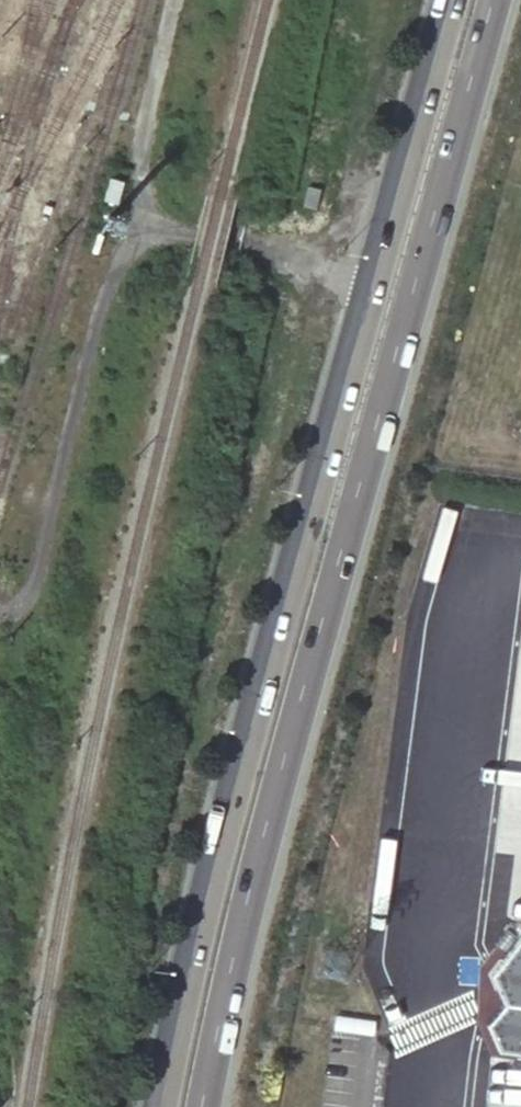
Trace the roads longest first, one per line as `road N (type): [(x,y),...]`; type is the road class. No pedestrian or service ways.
road 1 (primary): [(207,1106),(241,909),(490,0)]
road 2 (primary): [(375,270),(220,841),(162,1106)]
road 3 (primary): [(448,0),(375,270)]
road 4 (unclassified): [(131,216),(375,270)]

